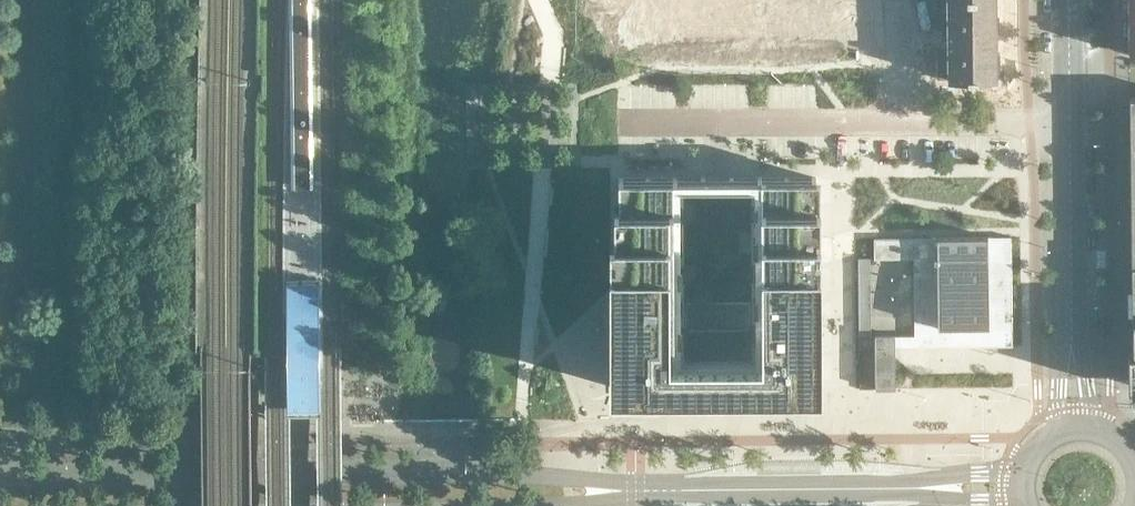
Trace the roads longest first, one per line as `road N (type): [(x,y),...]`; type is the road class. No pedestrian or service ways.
road 1 (tertiary): [(636,491),(470,472),(0,473)]
road 2 (residential): [(1068,124),(624,122)]
road 3 (tertiary): [(636,491),(926,487)]
road 4 (tertiary): [(1072,339),(1068,124)]
road 5 (tertiary): [(1068,124),(1067,0)]

